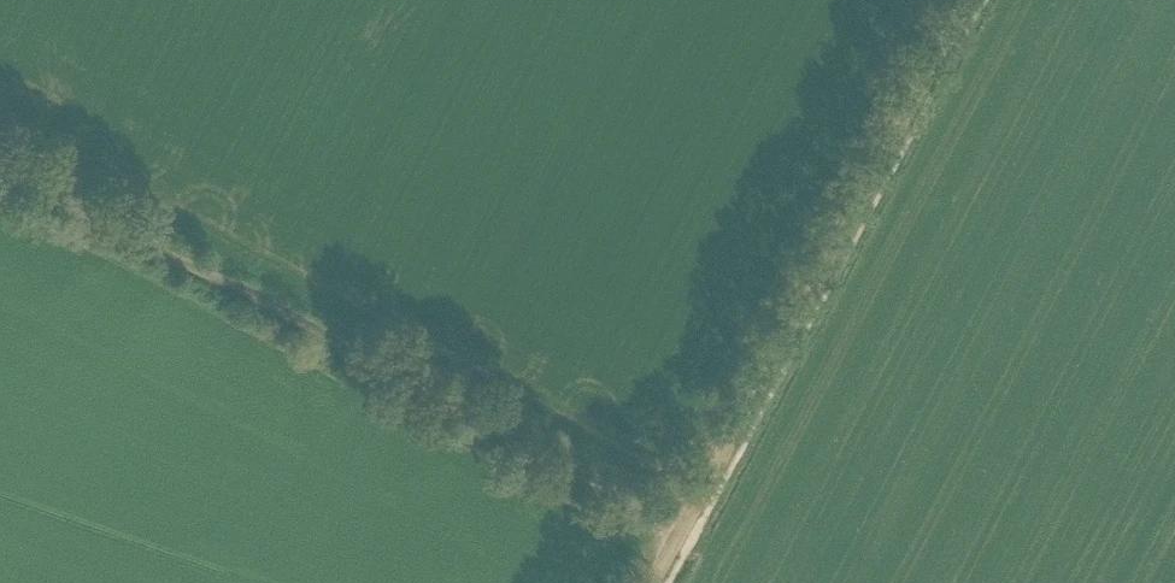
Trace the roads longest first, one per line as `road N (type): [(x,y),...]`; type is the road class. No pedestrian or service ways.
road 1 (track): [(681,533),(0,172)]
road 2 (track): [(681,533),(971,0)]

